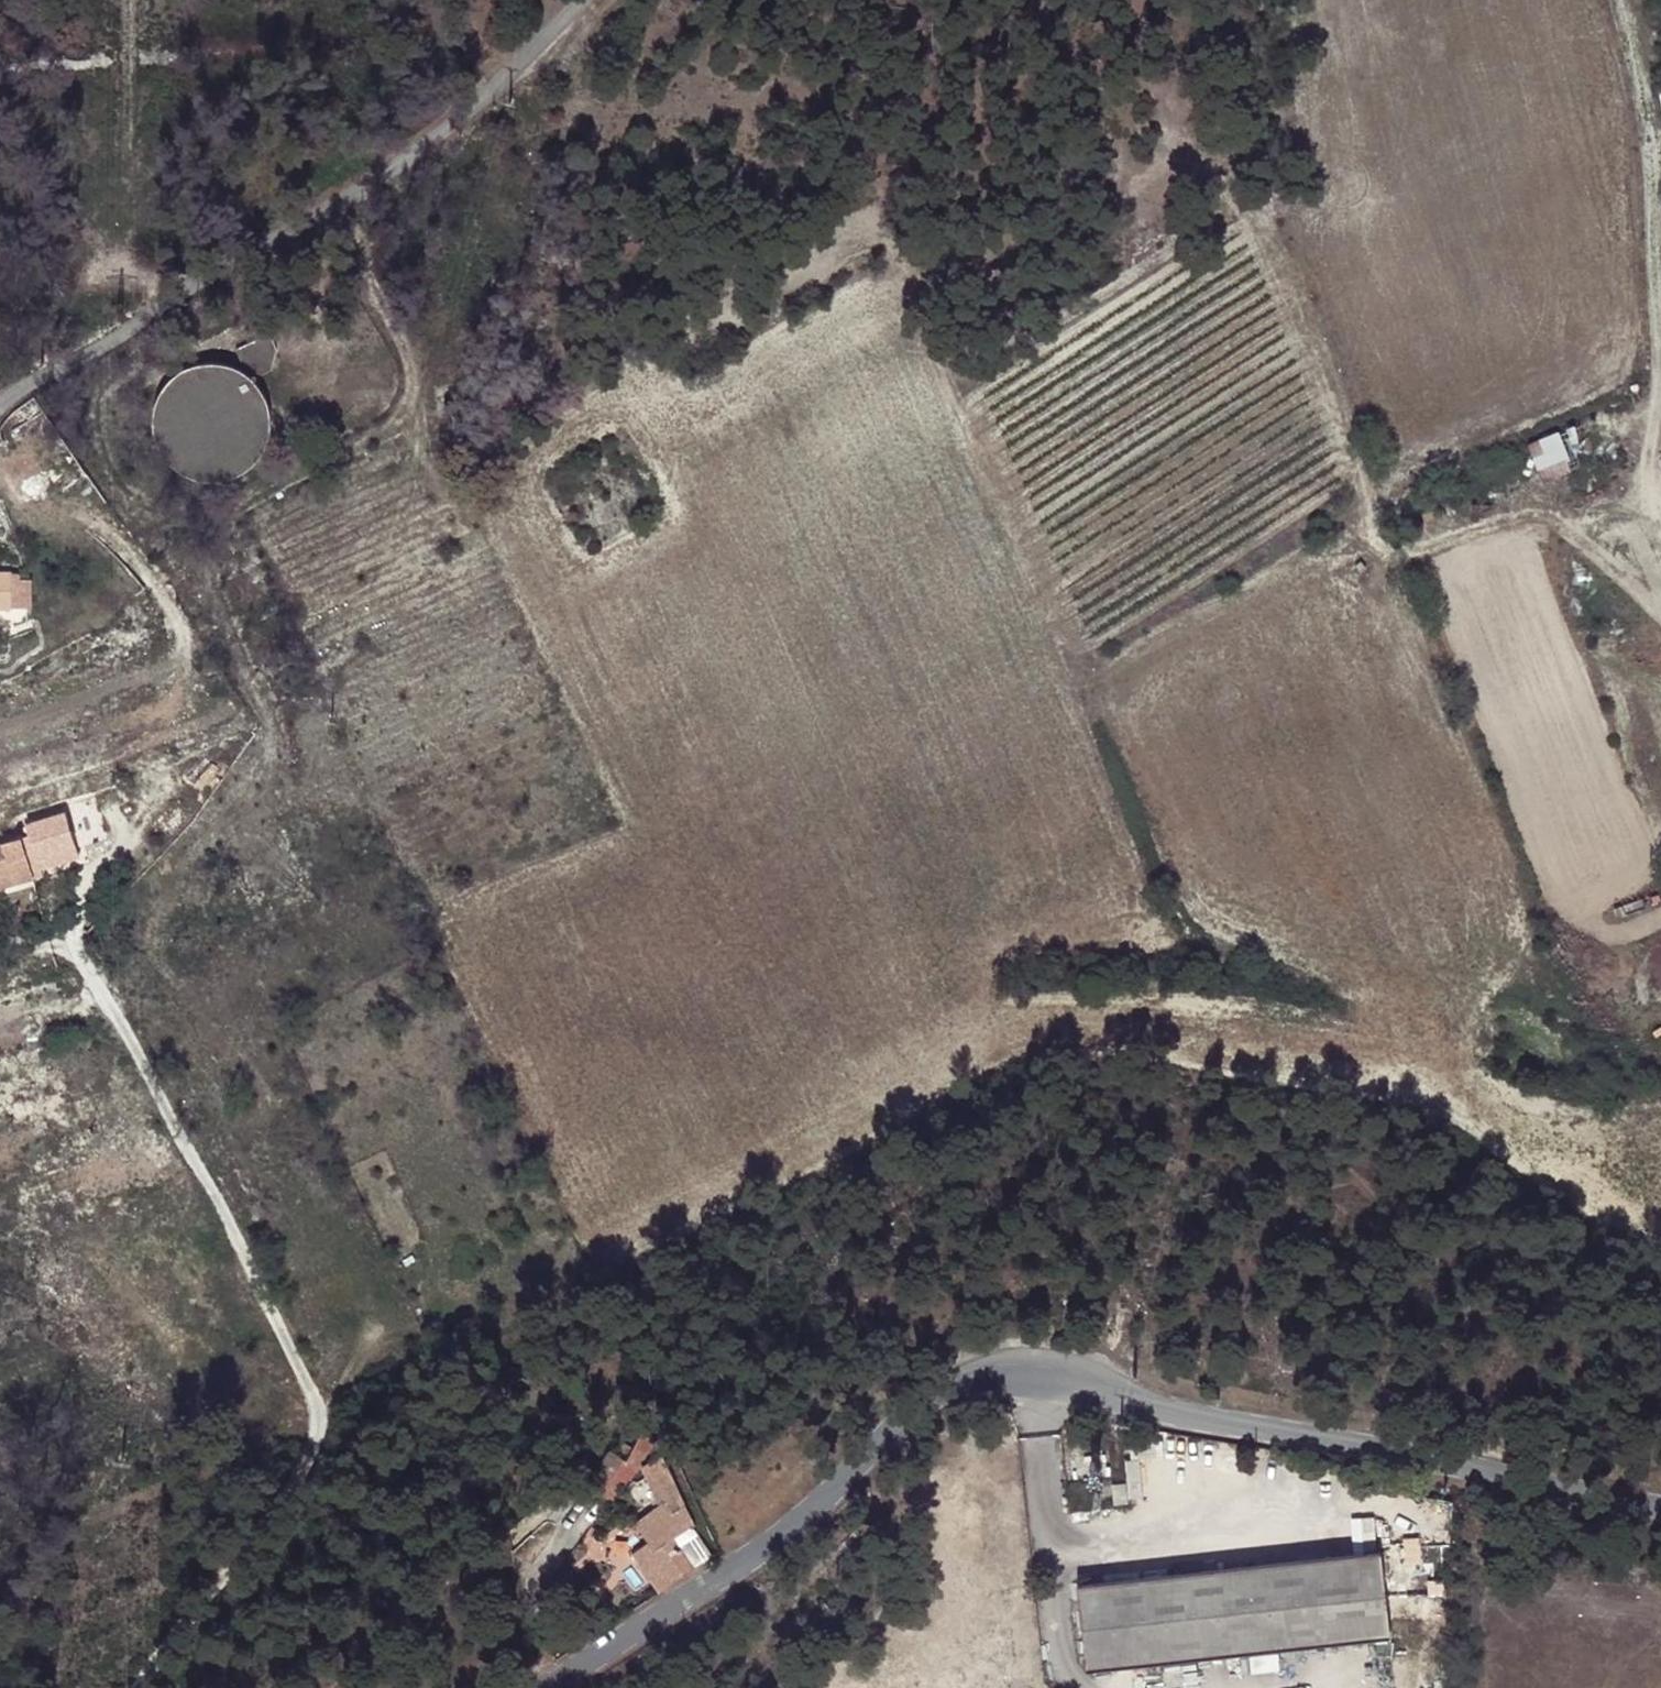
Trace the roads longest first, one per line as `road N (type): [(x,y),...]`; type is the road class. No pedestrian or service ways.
road 1 (unclassified): [(1660,1502),(1157,1409),(1063,1376),(998,1368),(915,1396),(807,1521),(532,1687)]
road 2 (track): [(136,1687),(282,1498),(317,1434),(316,1396),(263,1304),(225,1212),(197,1181),(136,1049),(59,962),(86,871)]
road 3 (unclassified): [(0,406),(467,136),(585,0)]

